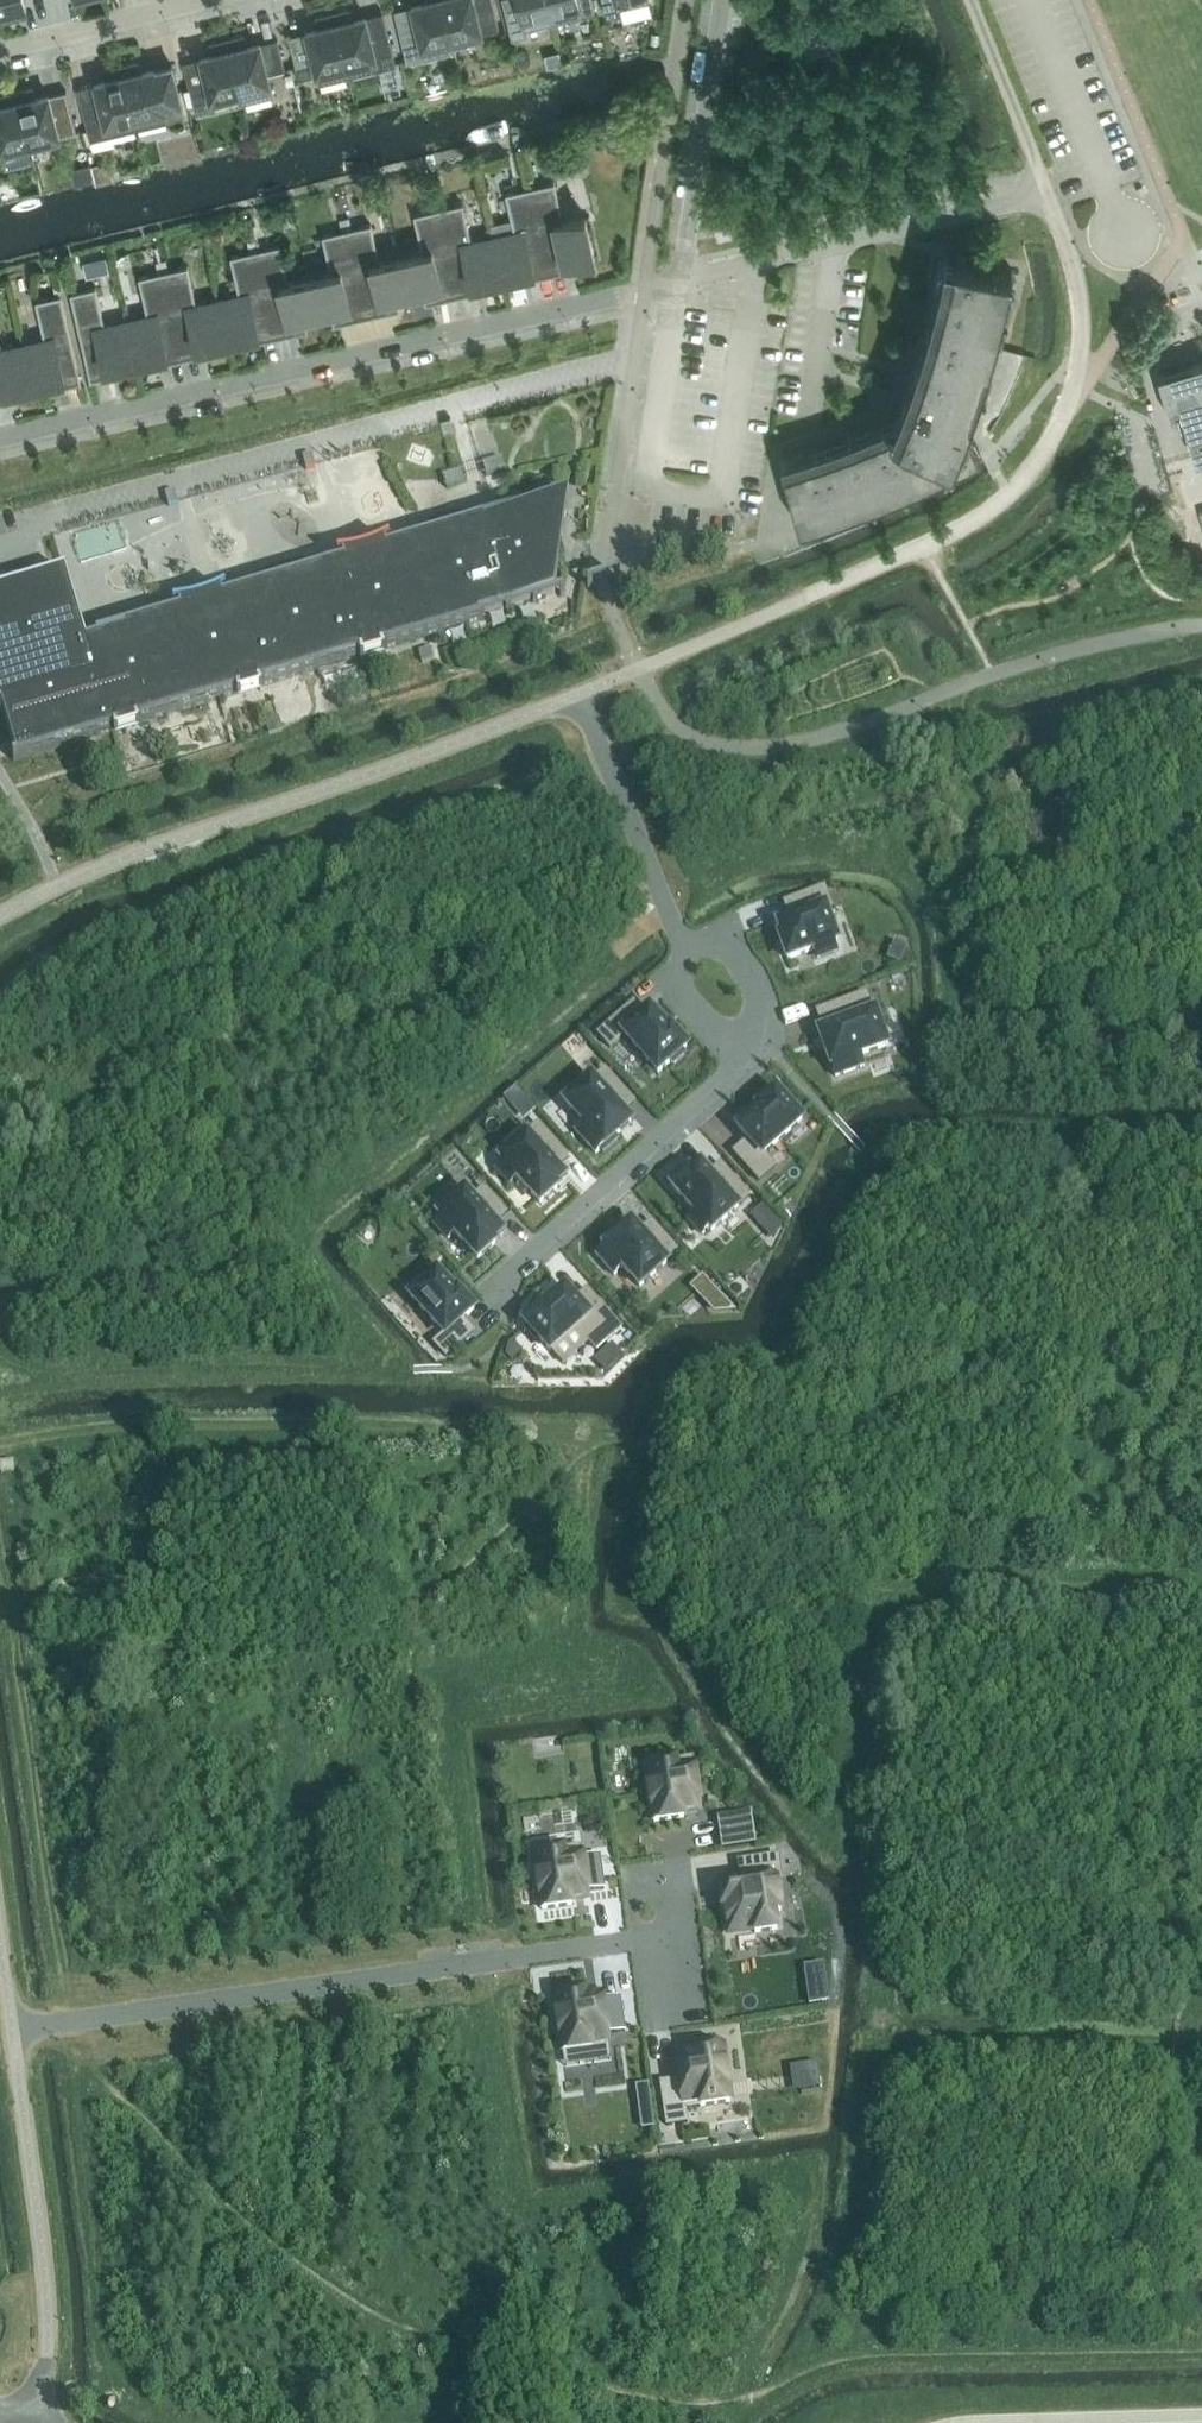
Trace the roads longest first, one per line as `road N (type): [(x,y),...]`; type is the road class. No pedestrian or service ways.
road 1 (residential): [(681,280),(0,438)]
road 2 (residential): [(12,2029),(665,1936)]
road 3 (unclassified): [(0,915),(147,848),(578,693)]
road 4 (unclassified): [(970,0),(1047,195),(681,280)]
road 5 (unclassified): [(30,2422),(47,2358),(47,2304),(12,2029)]
road 6 (residential): [(503,1285),(743,1069),(755,1051),(749,1032)]
road 7 (unclassified): [(681,280),(722,0)]
road 8 (residential): [(690,950),(578,693)]
road 9 (unclassified): [(979,2422),(1201,2415)]
road 10 (residential): [(0,50),(204,0)]
road 11 (residential): [(749,1032),(763,1003),(740,963),(716,943),(690,950)]
road 12 (residential): [(690,950),(679,976),(688,1001),(719,1035),(749,1032)]

